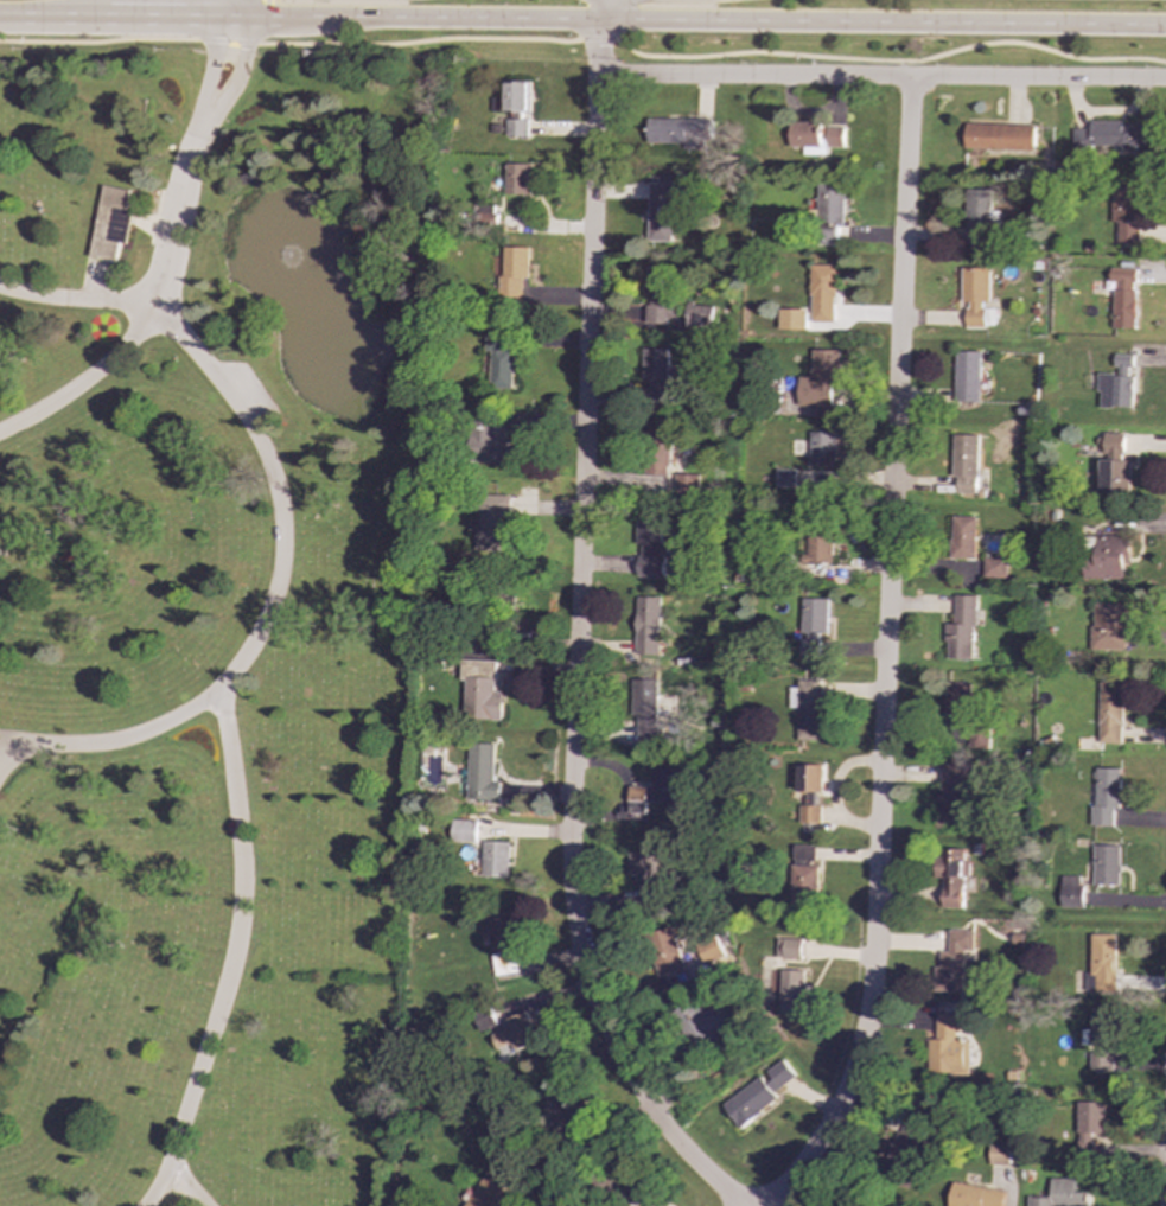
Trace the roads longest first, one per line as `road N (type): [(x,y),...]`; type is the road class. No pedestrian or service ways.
road 1 (residential): [(595,20),(571,889),(594,1004),(630,1080),(690,1160),(746,1205)]
road 2 (residential): [(909,75),(874,982),(841,1100),(790,1183),(764,1205)]
road 3 (primary): [(225,21),(1165,25)]
road 4 (residential): [(1165,77),(597,74)]

